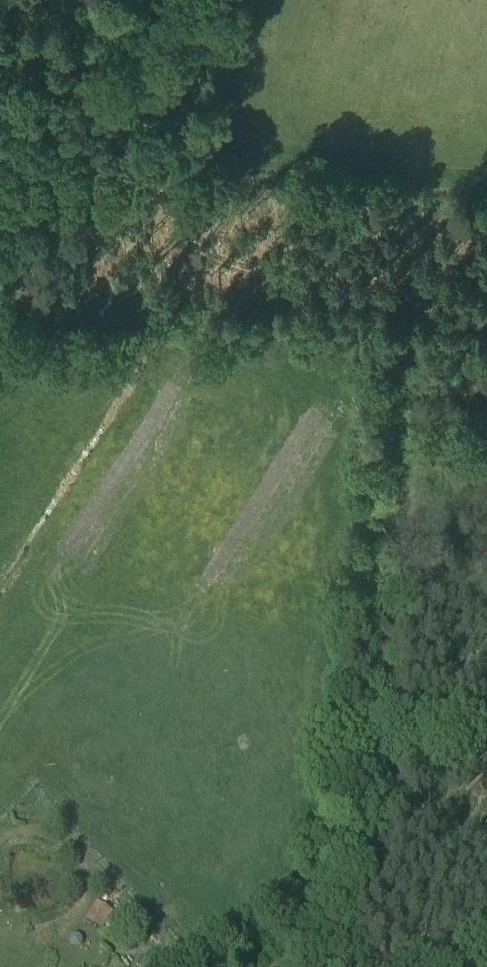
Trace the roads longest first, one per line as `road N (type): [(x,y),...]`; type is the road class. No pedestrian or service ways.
road 1 (track): [(0,140),(486,176)]
road 2 (track): [(168,153),(200,235),(246,267),(333,259),(417,265)]

